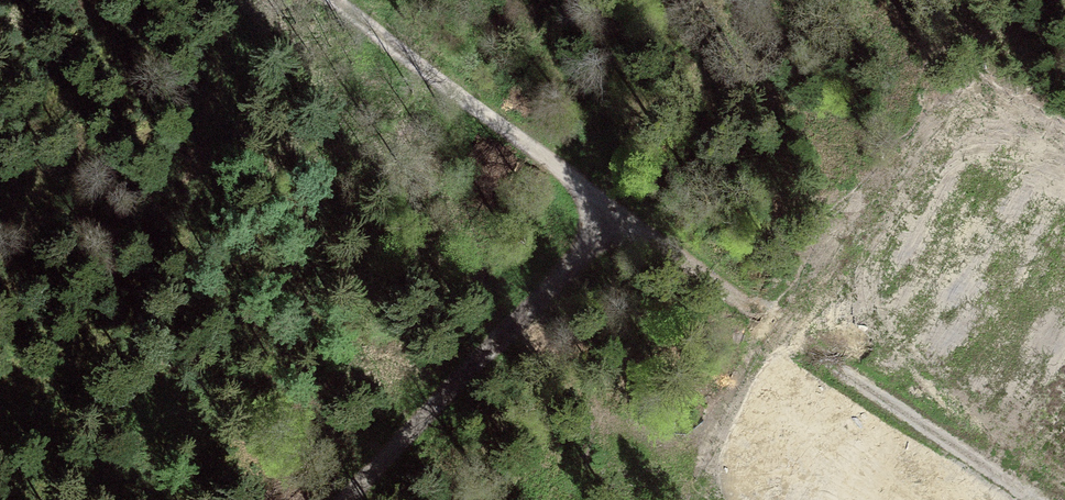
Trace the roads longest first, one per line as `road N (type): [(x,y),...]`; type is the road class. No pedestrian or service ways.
road 1 (track): [(769,321),(610,230),(323,0)]
road 2 (track): [(610,230),(352,499)]

